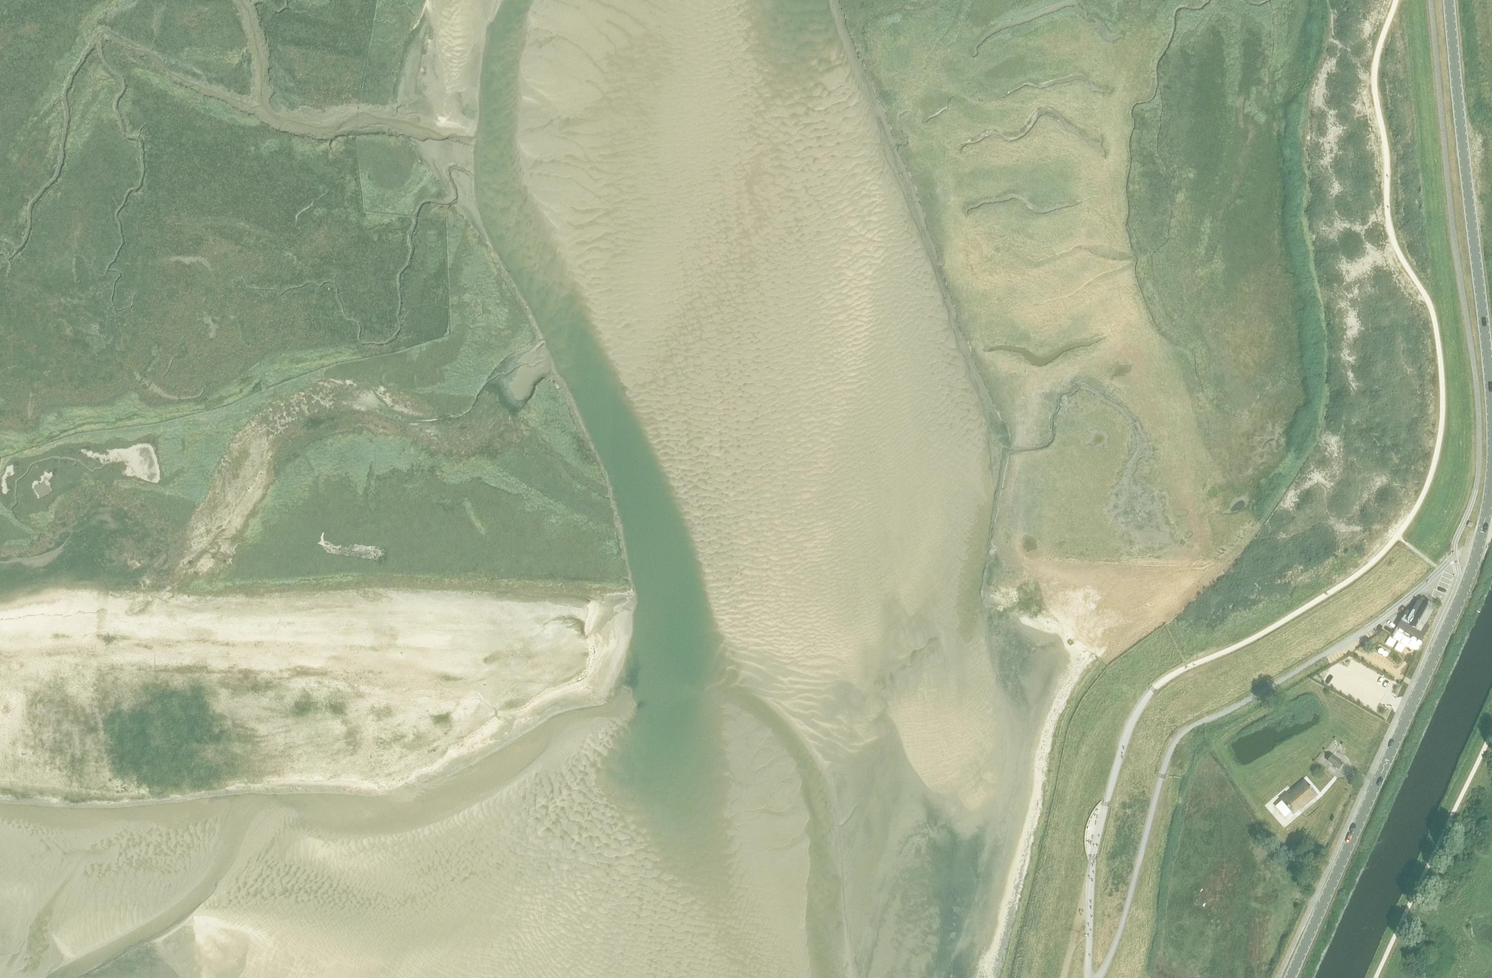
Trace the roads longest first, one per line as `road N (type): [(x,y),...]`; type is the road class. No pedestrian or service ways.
road 1 (tertiary): [(1292,977),(1467,582),(1491,467)]
road 2 (tertiary): [(1491,418),(1449,0)]

